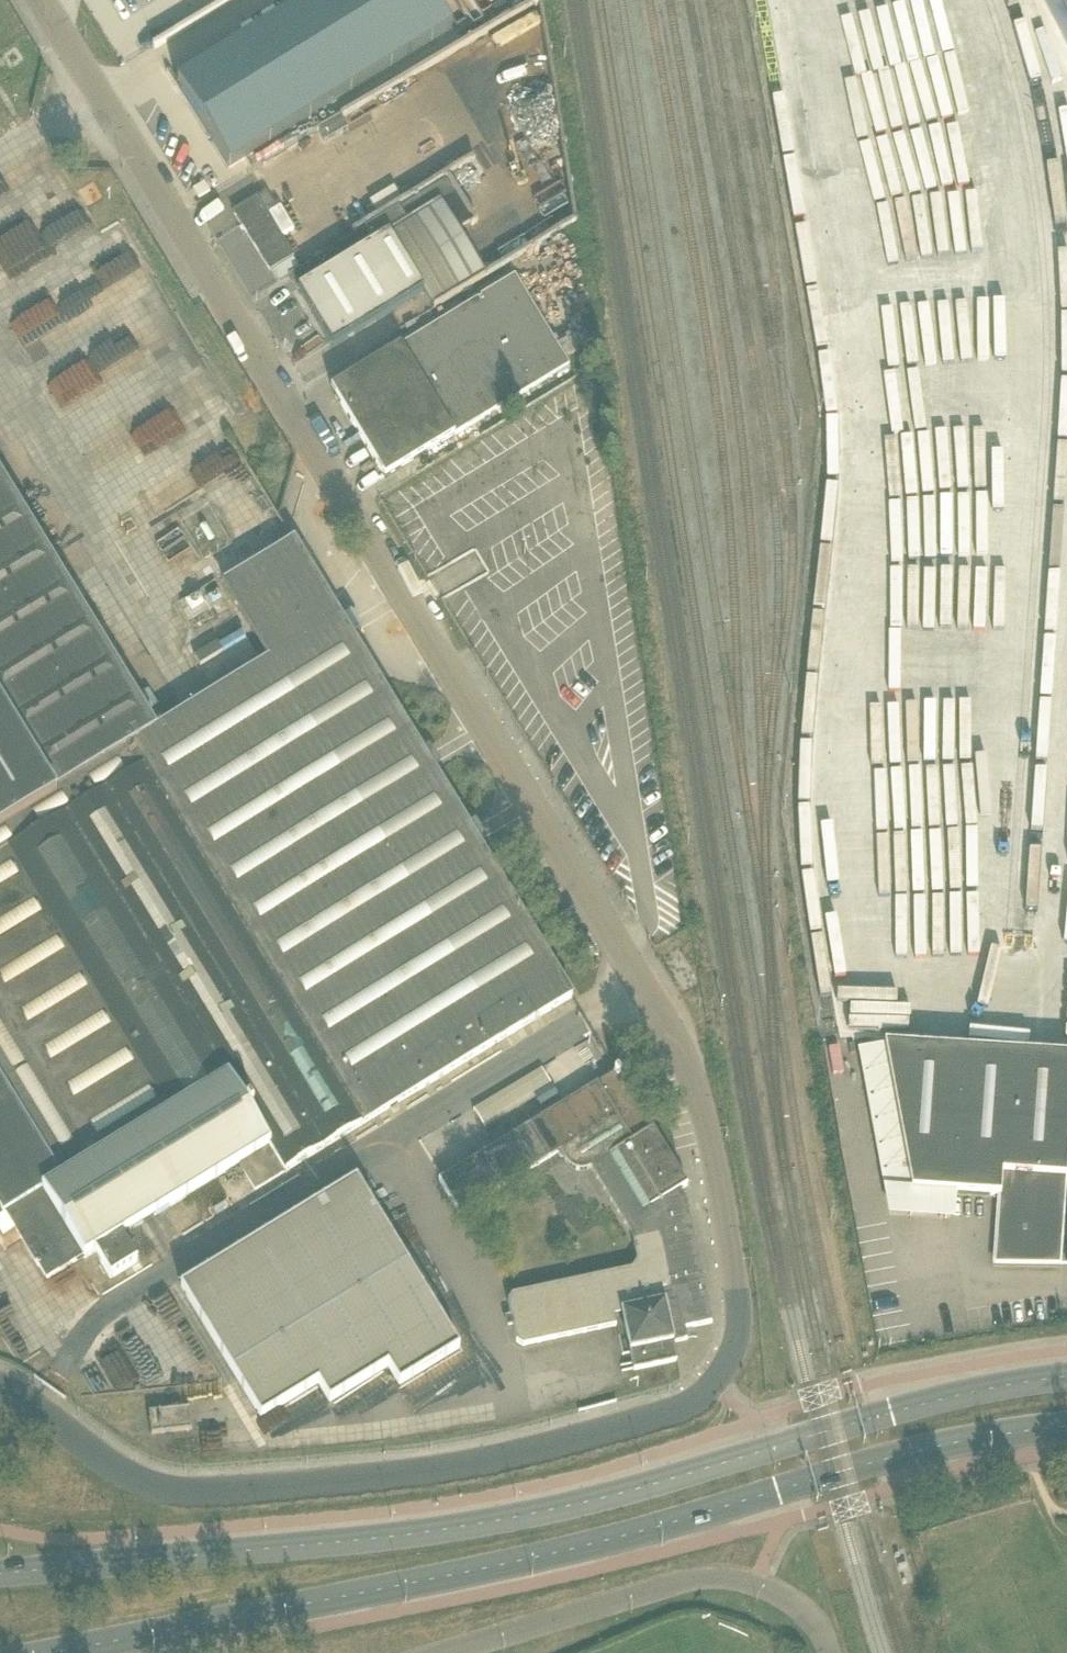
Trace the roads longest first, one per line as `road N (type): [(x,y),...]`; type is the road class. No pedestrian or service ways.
road 1 (unclassified): [(0,1391),(121,1472),(167,1491),(218,1494),(445,1470),(594,1438),(687,1407),(709,1388),(738,1336),(711,1150),(683,1054),(42,0)]
road 2 (secondary): [(1066,1378),(923,1405),(519,1518),(410,1536),(0,1575)]
road 3 (secondary): [(61,1652),(477,1571),(934,1448),(1066,1427)]
road 4 (unclassified): [(830,1652),(810,1618),(785,1598),(724,1579),(692,1580),(457,1652)]

